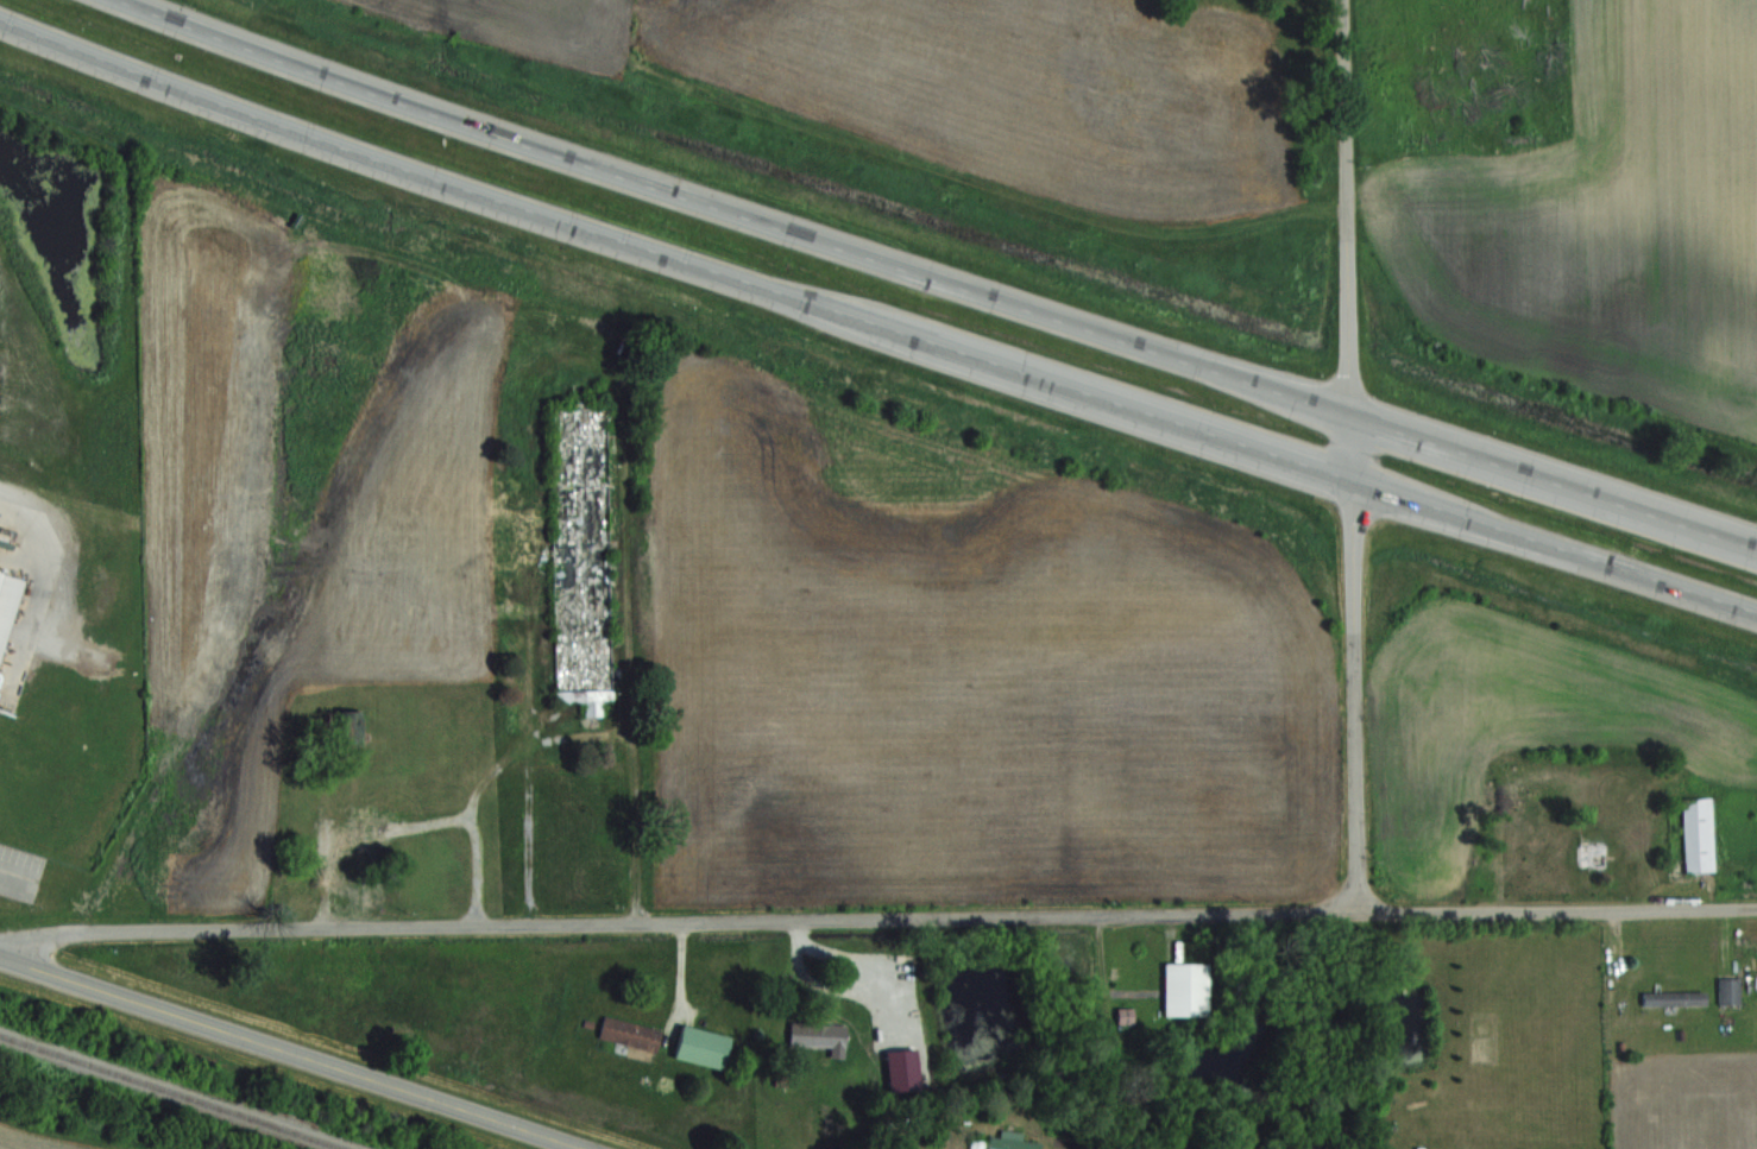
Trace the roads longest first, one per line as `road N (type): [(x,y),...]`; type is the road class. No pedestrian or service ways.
road 1 (trunk): [(0,18),(426,175),(1756,610)]
road 2 (trunk): [(1756,548),(430,112),(120,0)]
road 3 (residential): [(0,952),(26,937),(97,929),(1361,913)]
road 4 (residential): [(1361,913),(1342,0)]
road 5 (secondary): [(592,1148),(0,954)]
road 6 (residential): [(1361,913),(1756,906)]

